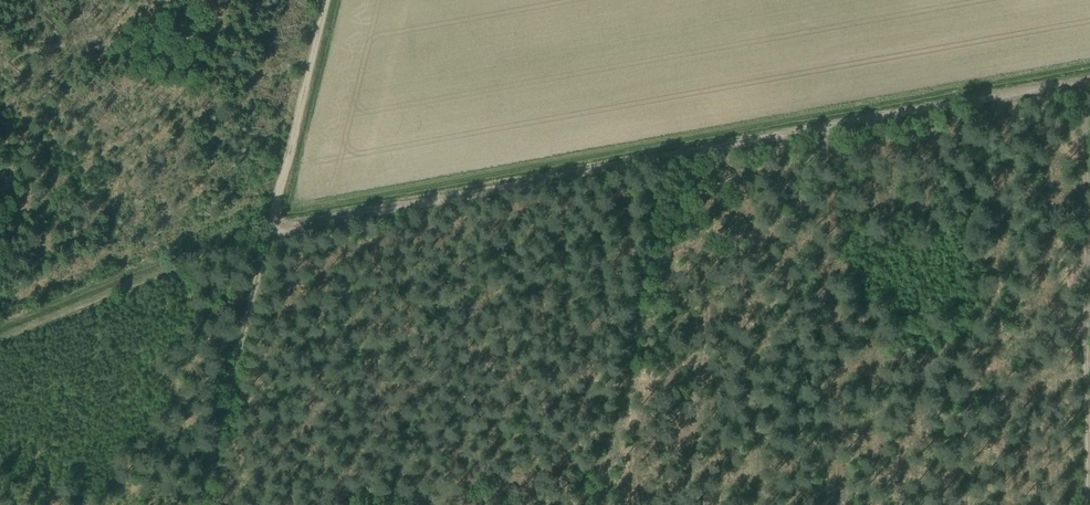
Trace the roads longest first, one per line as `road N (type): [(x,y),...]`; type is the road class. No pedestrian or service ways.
road 1 (track): [(1089,81),(669,155)]
road 2 (track): [(1089,504),(1083,82)]
road 3 (track): [(669,155),(266,231)]
road 4 (track): [(266,231),(199,504)]
road 5 (track): [(266,231),(328,0)]

